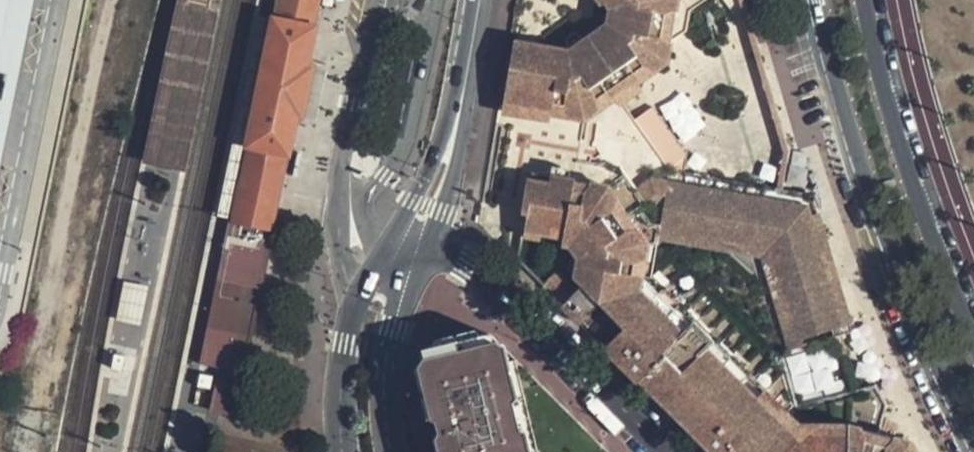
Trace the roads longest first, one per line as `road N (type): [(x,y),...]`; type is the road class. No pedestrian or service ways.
road 1 (tertiary): [(812,0),(868,190),(944,407),(969,451)]
road 2 (tertiary): [(973,333),(913,173),(869,0)]
road 3 (tertiary): [(666,451),(503,289),(470,264),(428,249)]
road 4 (primary): [(392,240),(347,343),(347,451)]
road 5 (primary): [(395,451),(386,355),(428,249)]
road 6 (primary): [(462,85),(433,166),(392,240)]
road 7 (primary): [(428,249),(454,169),(462,85)]

